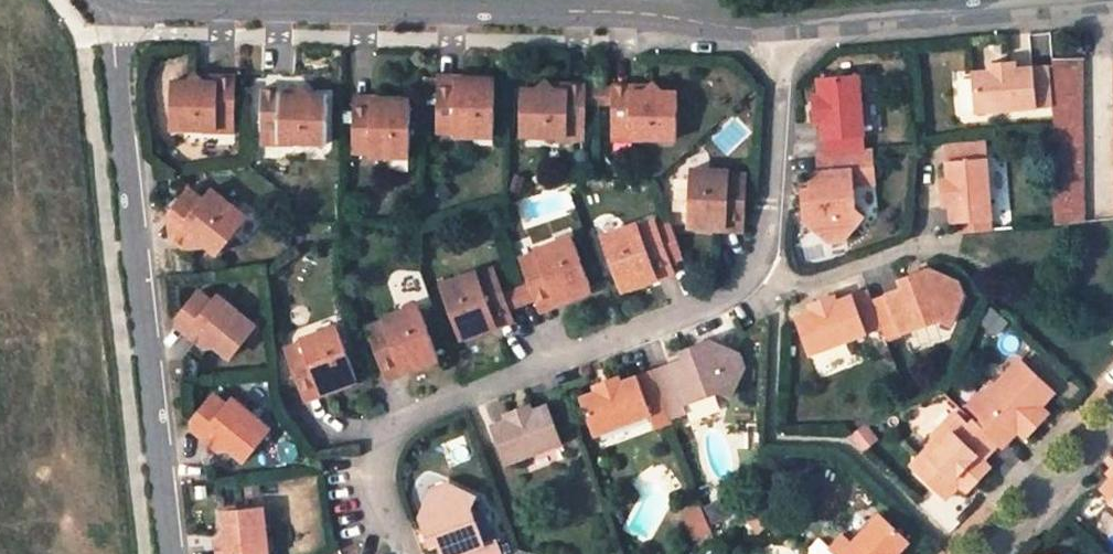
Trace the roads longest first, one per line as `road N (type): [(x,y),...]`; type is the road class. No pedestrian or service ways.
road 1 (unclassified): [(119,0),(791,25)]
road 2 (unclassified): [(114,0),(116,87),(172,553)]
road 3 (residential): [(754,268),(721,299),(399,420),(379,445),(382,480),(408,553)]
road 4 (unclassified): [(791,25),(1077,0)]
road 5 (residential): [(791,25),(754,268)]
road 6 (residential): [(754,268),(804,286),(928,244)]
road 7 (residential): [(1112,427),(996,553)]

